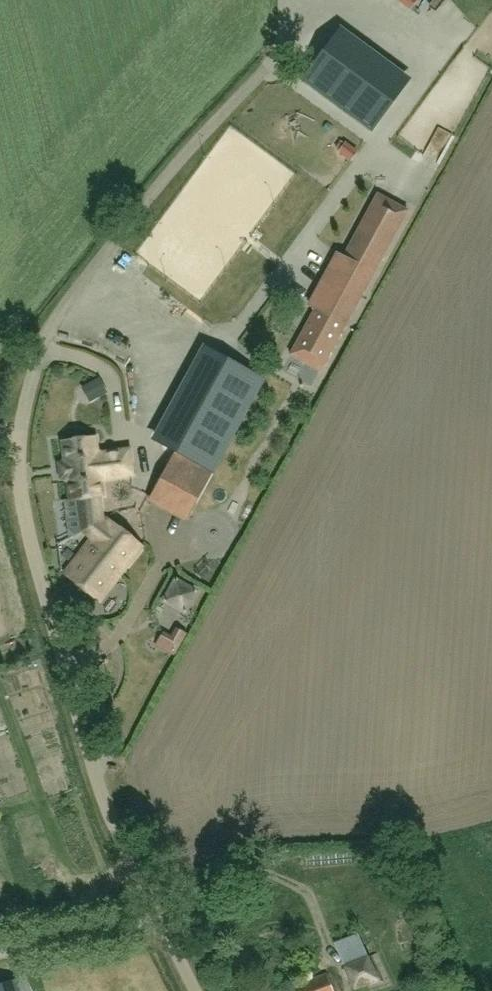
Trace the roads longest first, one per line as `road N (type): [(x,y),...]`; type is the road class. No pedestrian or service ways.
road 1 (unclassified): [(195,990),(108,814),(54,636),(20,481),(23,427),(41,353),(61,312),(269,73),(283,47),(287,0)]

